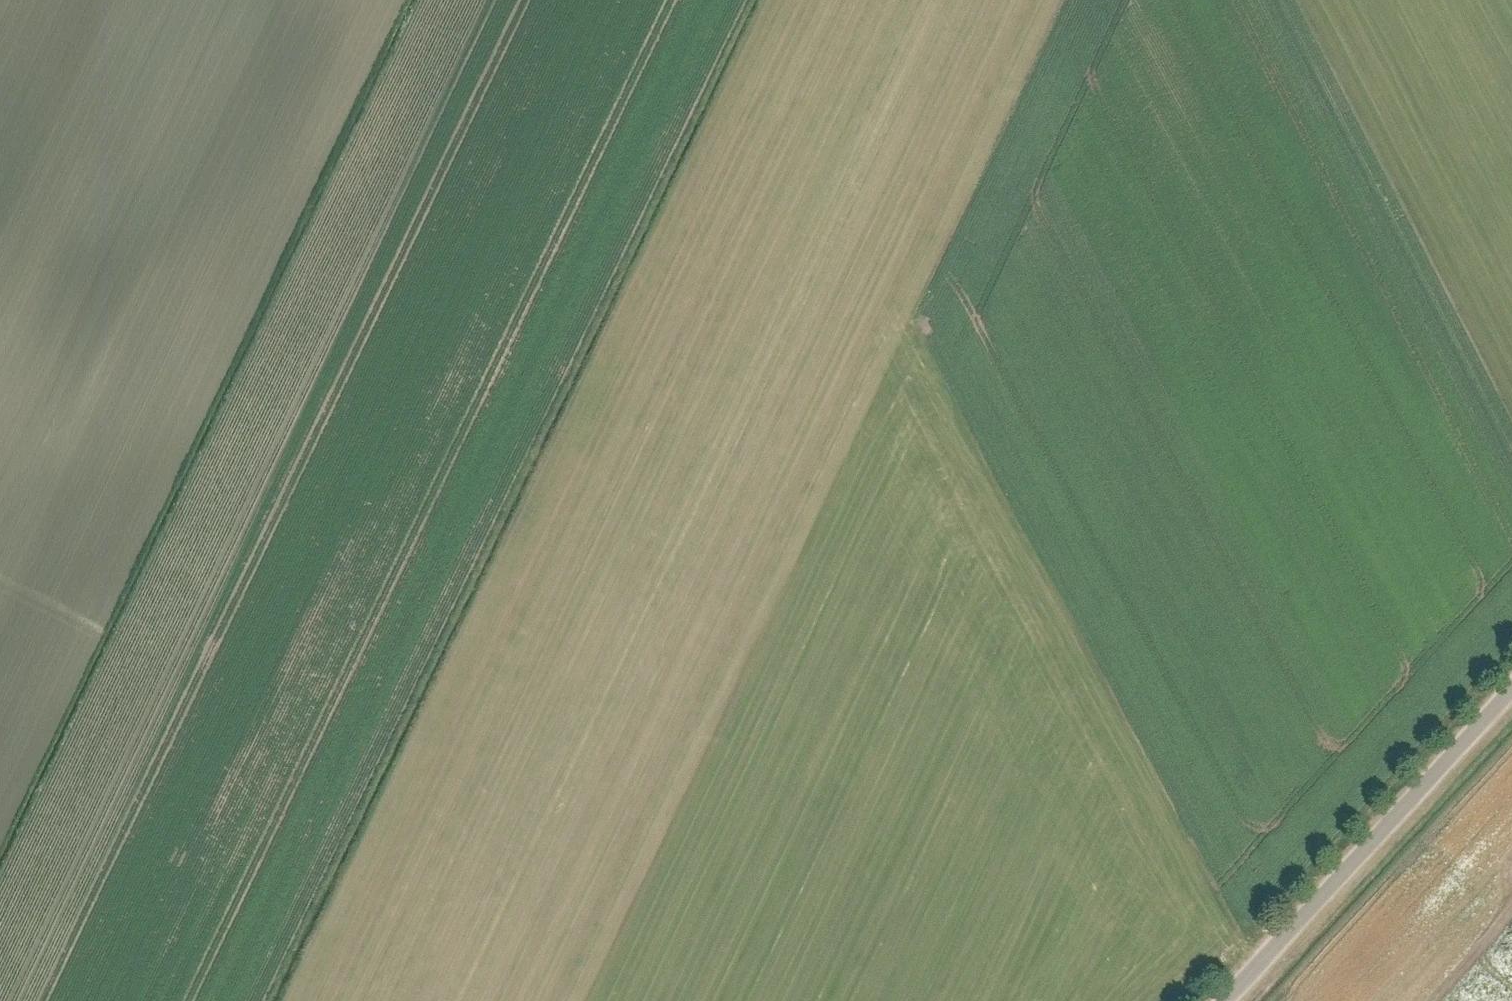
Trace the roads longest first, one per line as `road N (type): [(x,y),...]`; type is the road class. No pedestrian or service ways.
road 1 (unclassified): [(1511,692),(1228,1000)]

